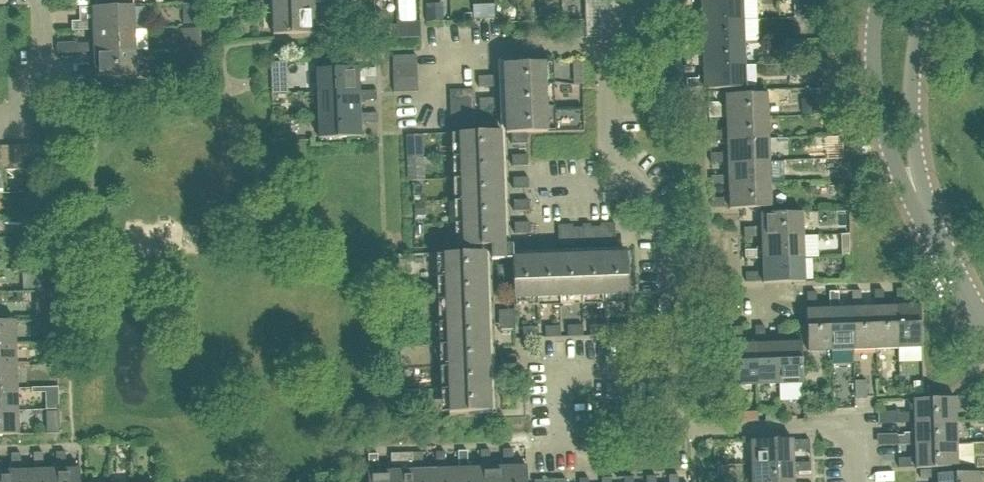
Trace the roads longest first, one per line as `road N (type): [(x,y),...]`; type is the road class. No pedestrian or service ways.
road 1 (residential): [(606,47),(610,153),(671,227),(674,366)]
road 2 (residential): [(674,366),(675,410),(699,431),(845,426),(856,438),(858,481)]
road 3 (tertiary): [(876,0),(870,51),(877,109),(936,228)]
road 4 (tertiary): [(936,228),(924,179),(922,68),(935,0)]
road 5 (residential): [(431,92),(436,60),(446,51),(606,47)]
road 6 (residential): [(554,456),(554,391),(575,370),(674,366)]
road 7 (residential): [(0,119),(11,118),(42,53),(41,8),(33,0)]

